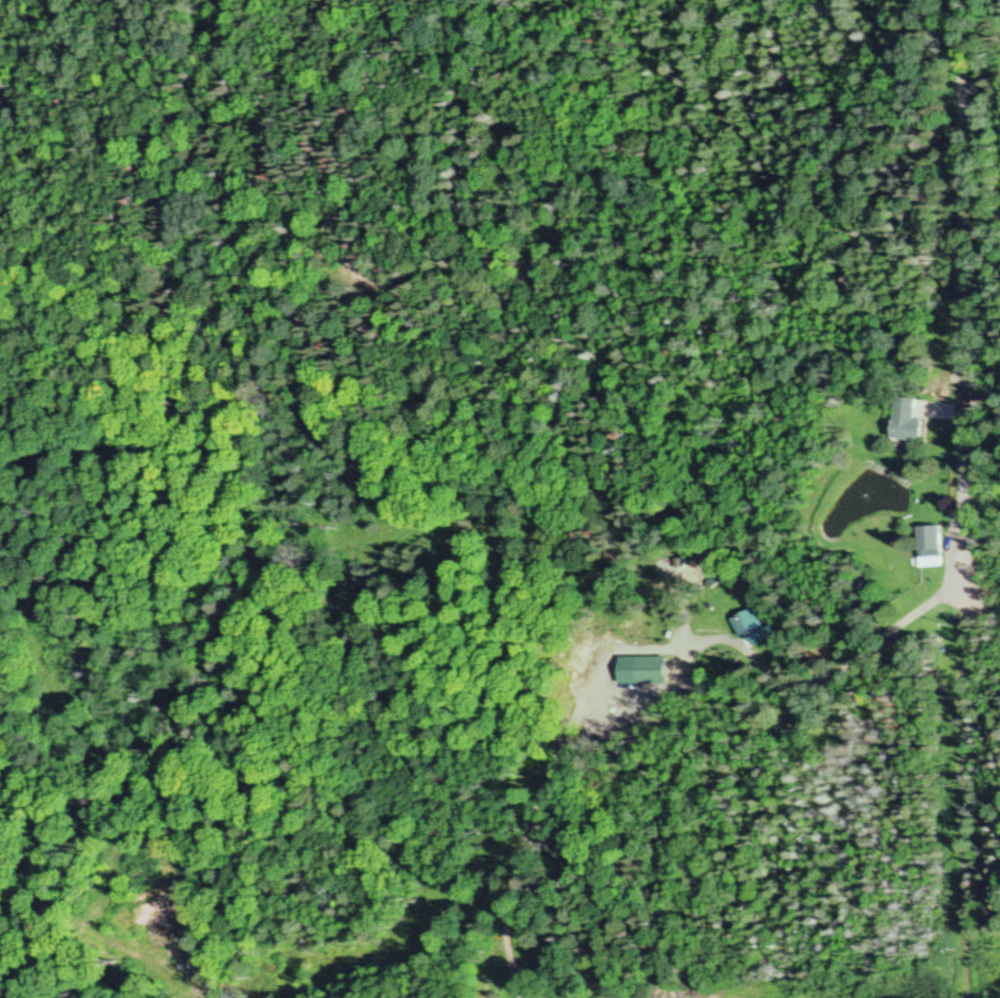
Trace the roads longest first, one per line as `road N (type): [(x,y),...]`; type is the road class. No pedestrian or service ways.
road 1 (residential): [(961,589),(952,129)]
road 2 (residential): [(952,129),(947,0)]

